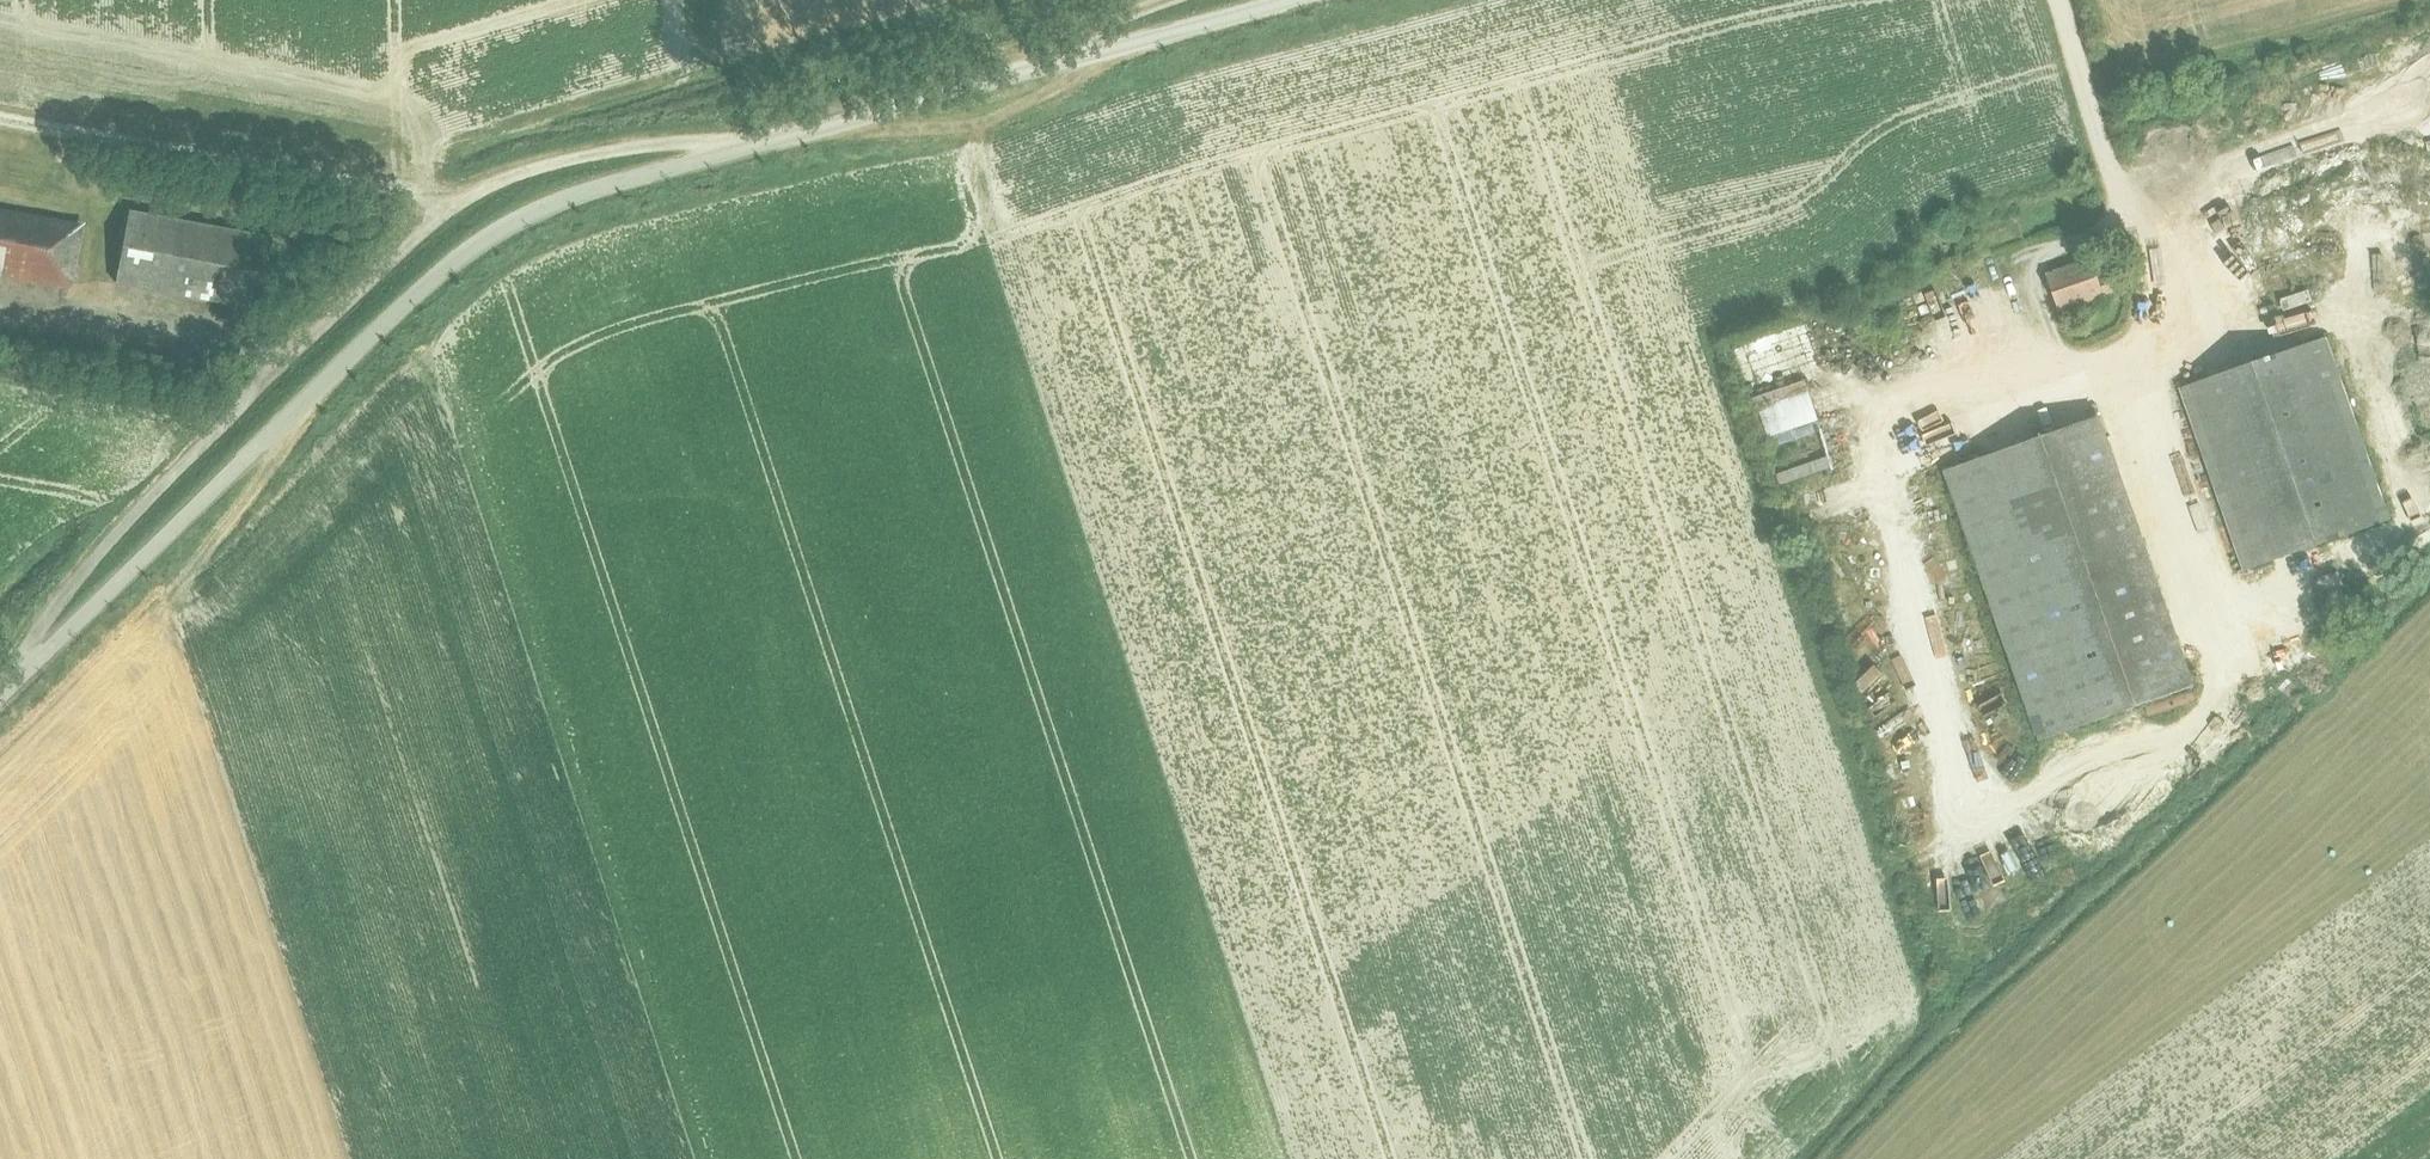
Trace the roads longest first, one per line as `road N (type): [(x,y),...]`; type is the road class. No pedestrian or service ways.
road 1 (unclassified): [(0,700),(427,286),(511,224),(621,183),(1289,0)]
road 2 (track): [(1061,62),(1089,34),(1166,0)]

